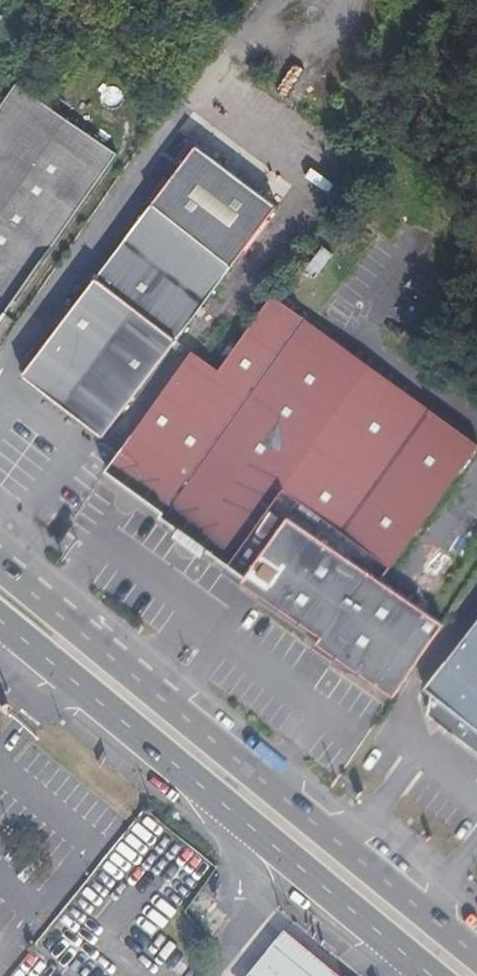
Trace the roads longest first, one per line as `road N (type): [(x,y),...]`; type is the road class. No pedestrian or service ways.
road 1 (secondary): [(476,955),(0,566)]
road 2 (secondary): [(0,621),(430,975)]

